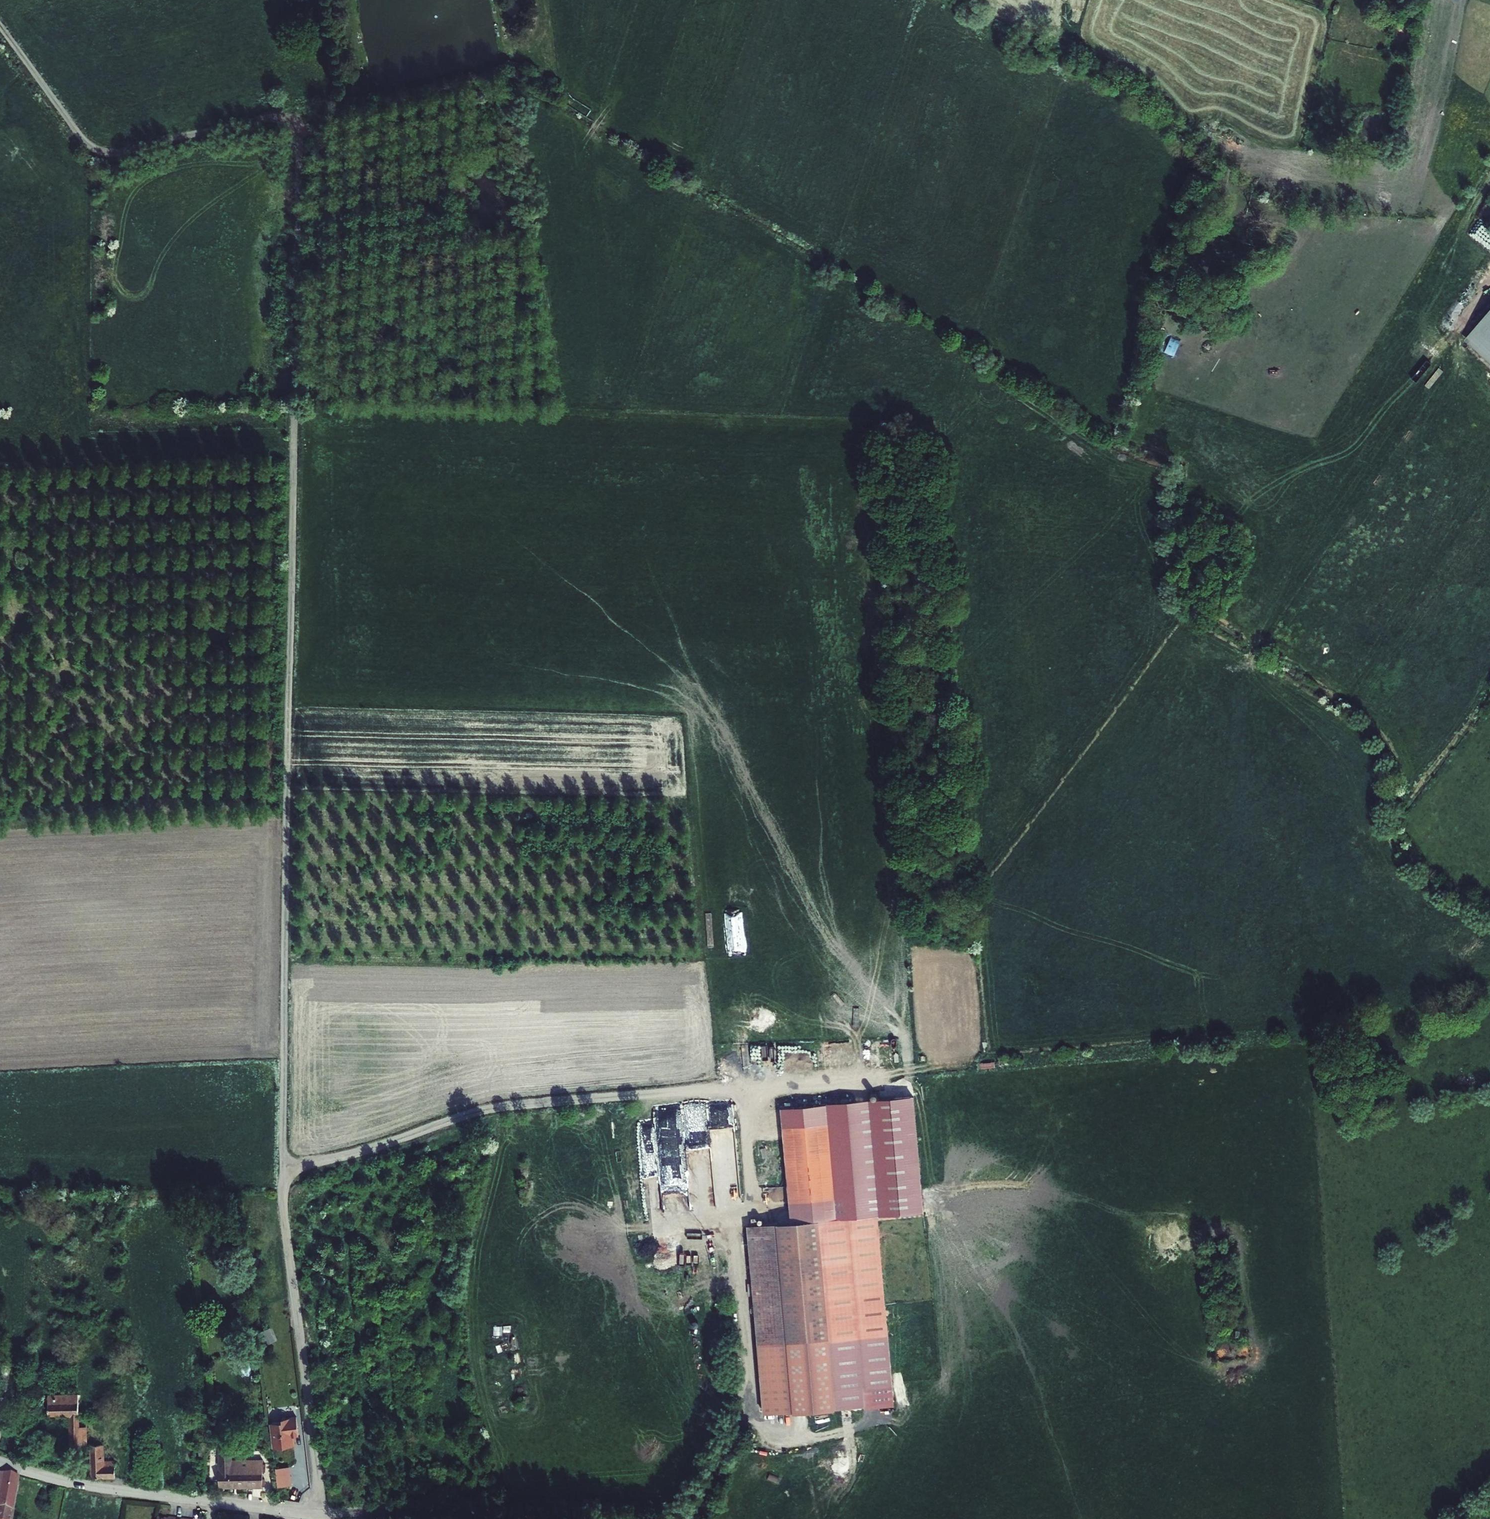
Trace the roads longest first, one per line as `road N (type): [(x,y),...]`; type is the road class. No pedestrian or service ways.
road 1 (track): [(0,27),(95,148),(121,151),(300,112),(283,1184)]
road 2 (unclassified): [(283,1184),(302,1166),(516,1105),(727,1083),(749,1132),(755,1204),(734,1210),(749,1394),(691,1510),(662,1518),(321,1516)]
road 3 (unclassified): [(283,1184),(321,1516)]
road 4 (residential): [(0,1463),(85,1485),(321,1516)]

